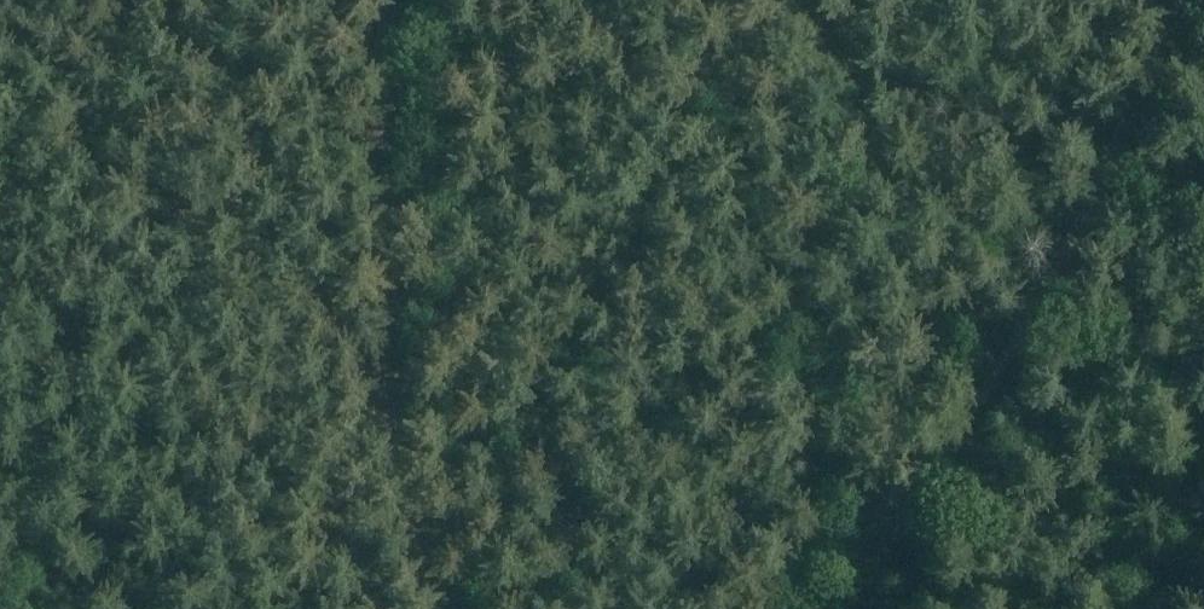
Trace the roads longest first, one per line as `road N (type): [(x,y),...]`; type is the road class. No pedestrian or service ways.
road 1 (track): [(1188,0),(833,608)]
road 2 (track): [(469,608),(412,478),(393,0)]

